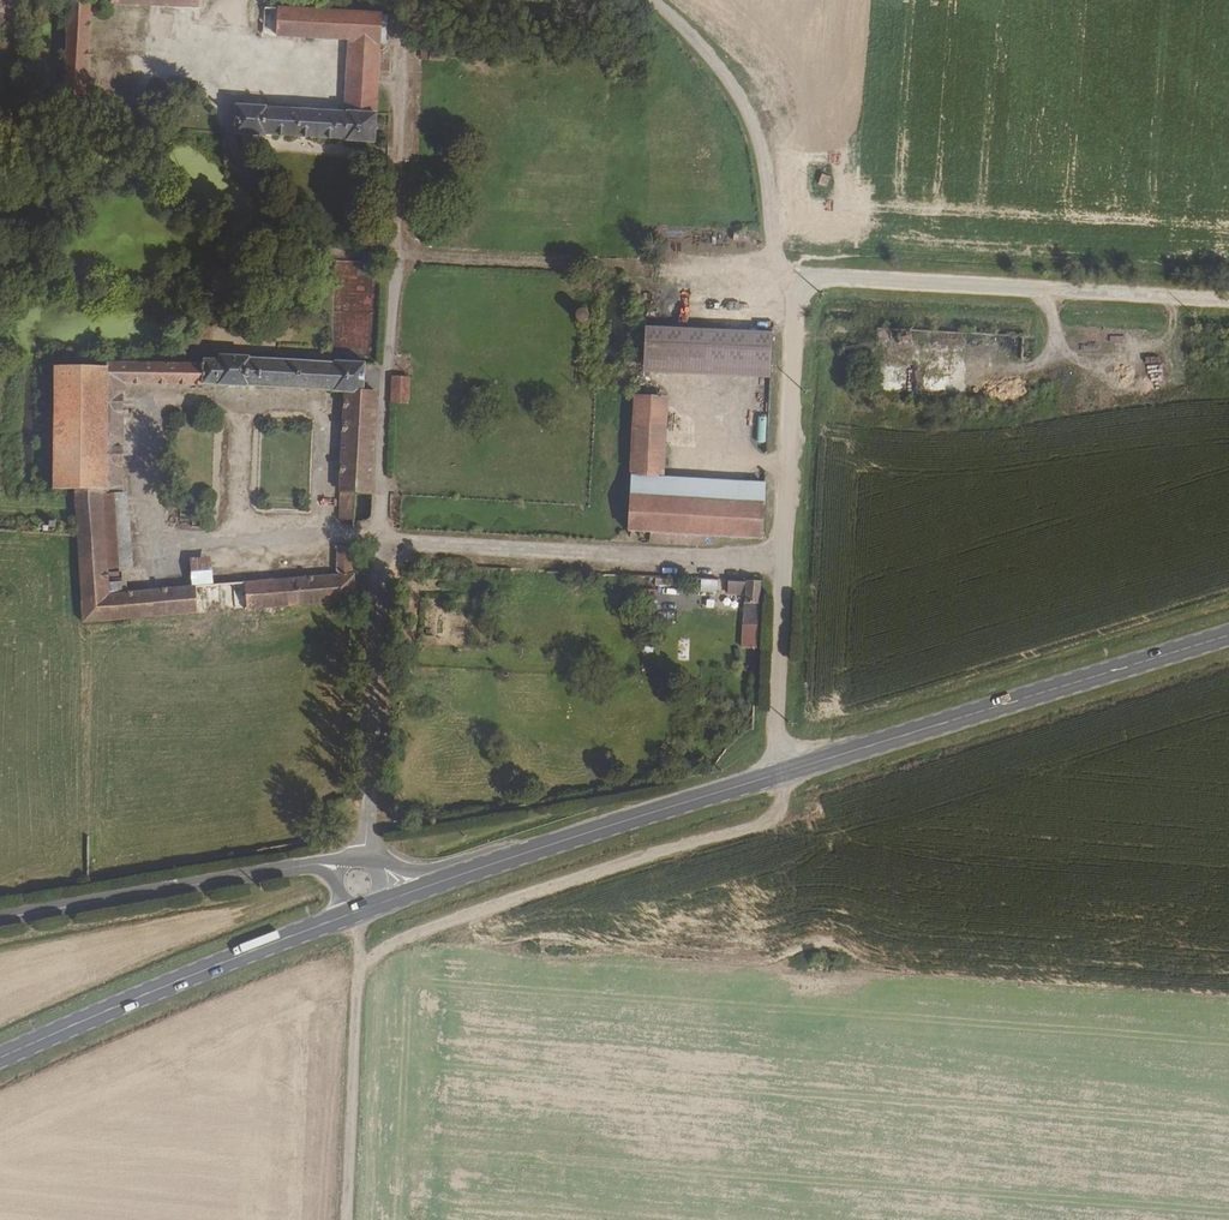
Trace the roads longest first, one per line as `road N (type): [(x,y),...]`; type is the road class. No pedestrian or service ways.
road 1 (primary): [(454,877),(1228,635)]
road 2 (track): [(788,278),(318,253),(293,240),(246,169),(224,119)]
road 3 (unclassified): [(403,0),(384,544)]
road 4 (track): [(773,776),(796,286)]
road 5 (track): [(796,286),(1228,308)]
road 6 (unclassified): [(384,544),(785,570)]
road 7 (primary): [(0,1057),(348,915)]
road 8 (track): [(796,286),(777,267),(770,170),(749,110),(660,13),(634,0)]
road 9 (unclassified): [(384,544),(365,845),(355,857)]
road 10 (track): [(346,1219),(360,947),(348,915)]
road 11 (tertiary): [(0,918),(278,869)]

